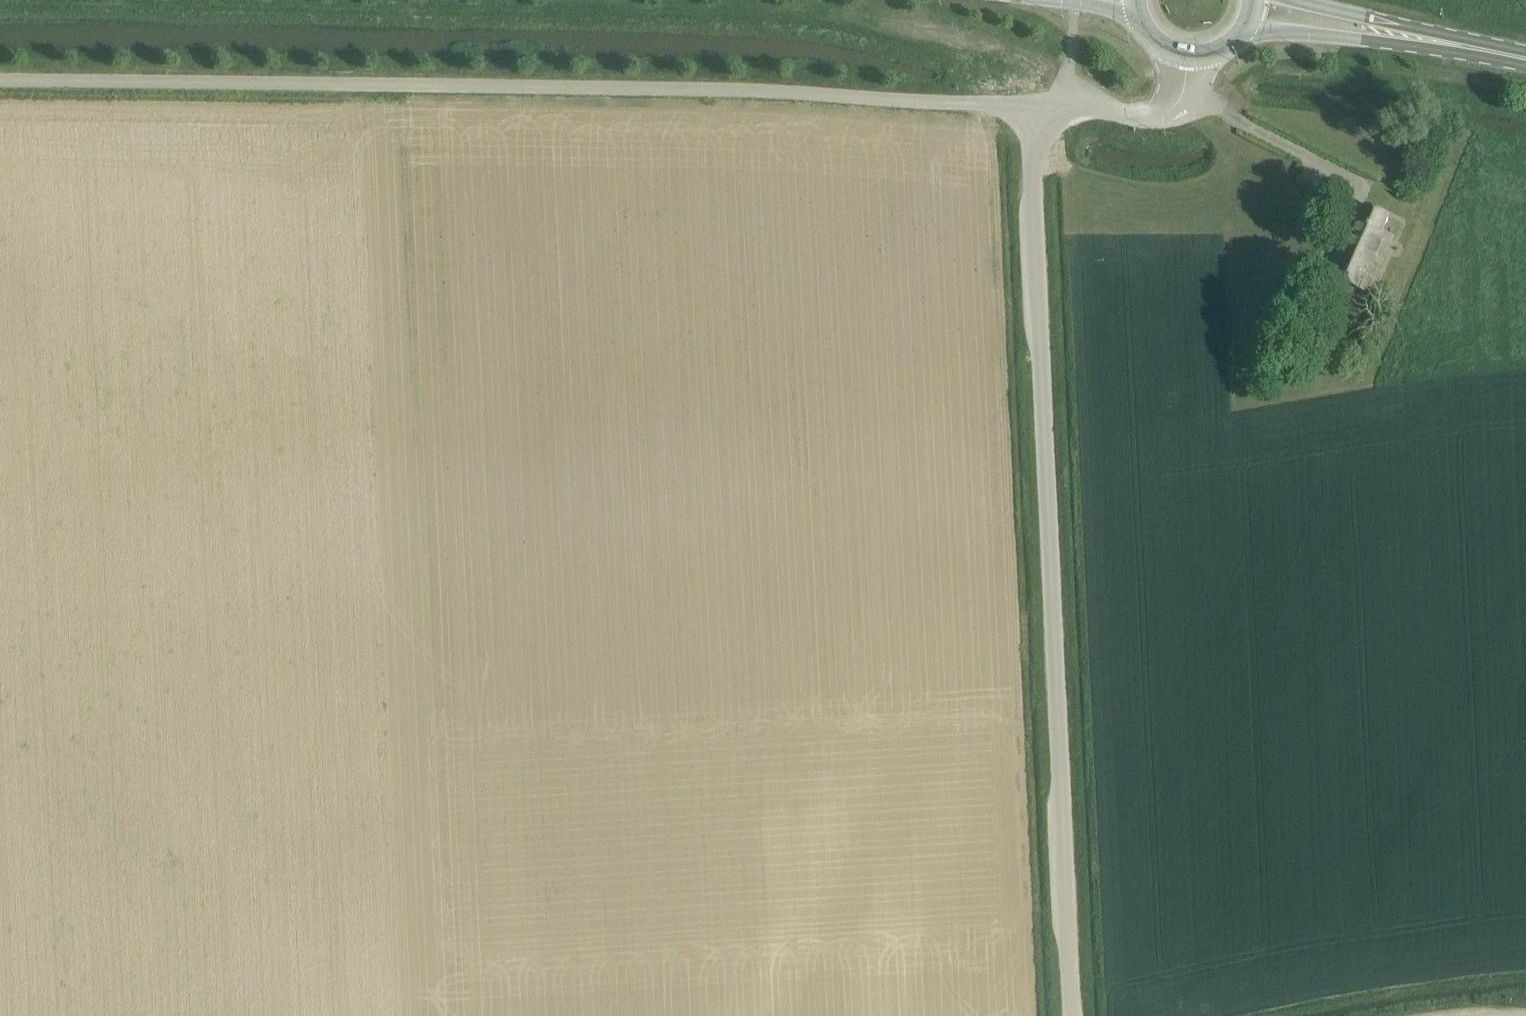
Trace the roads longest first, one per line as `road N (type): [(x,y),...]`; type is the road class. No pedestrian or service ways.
road 1 (unclassified): [(1060,98),(1024,107),(0,83)]
road 2 (unclassified): [(1060,98),(1033,161),(1035,260),(1082,1015)]
road 3 (primary): [(1246,29),(1525,67)]
road 4 (primary): [(1525,58),(1289,0)]
road 5 (unclassified): [(1060,98),(1158,117),(1180,99),(1192,57)]

